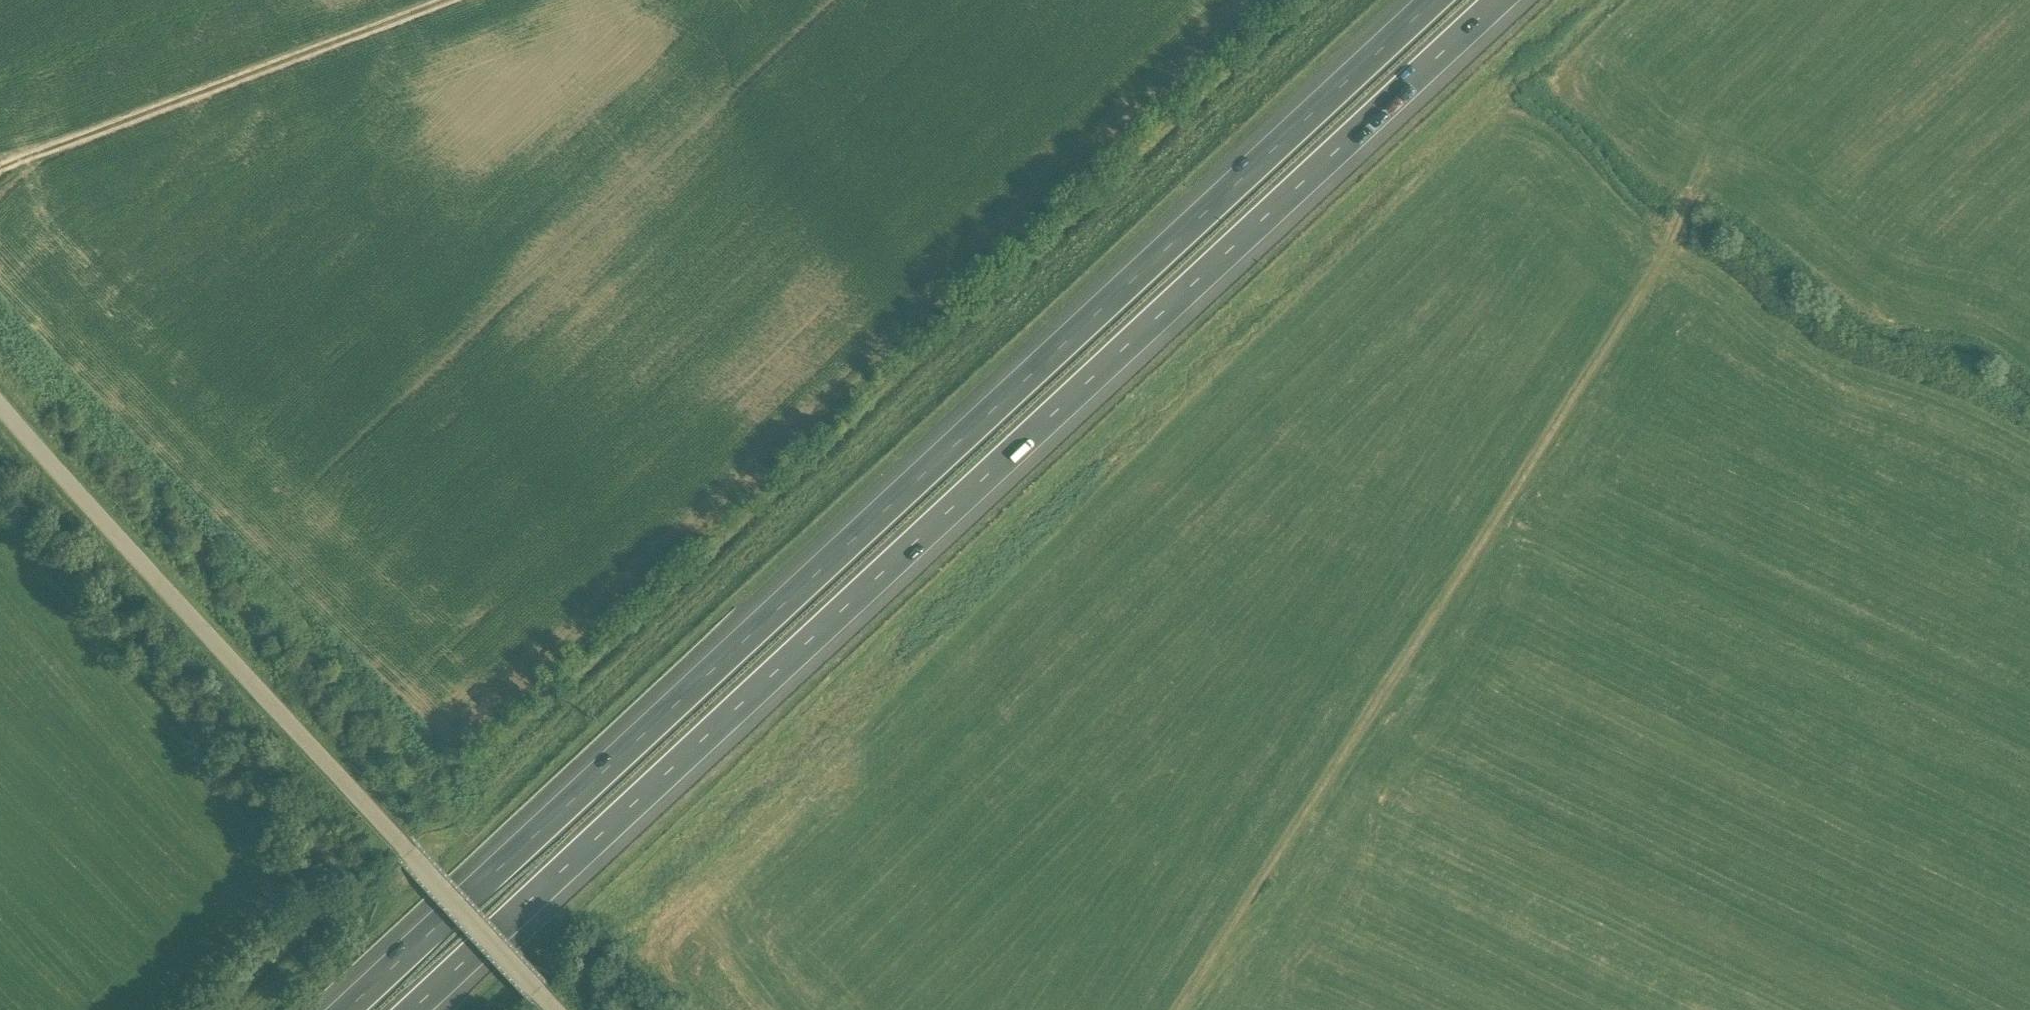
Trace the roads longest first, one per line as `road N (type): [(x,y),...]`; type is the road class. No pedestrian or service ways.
road 1 (motorway): [(414,1009),(1505,0)]
road 2 (motorway): [(1434,0),(347,1009)]
road 3 (unclassified): [(553,1009),(0,403)]
road 4 (track): [(443,0),(0,169)]

